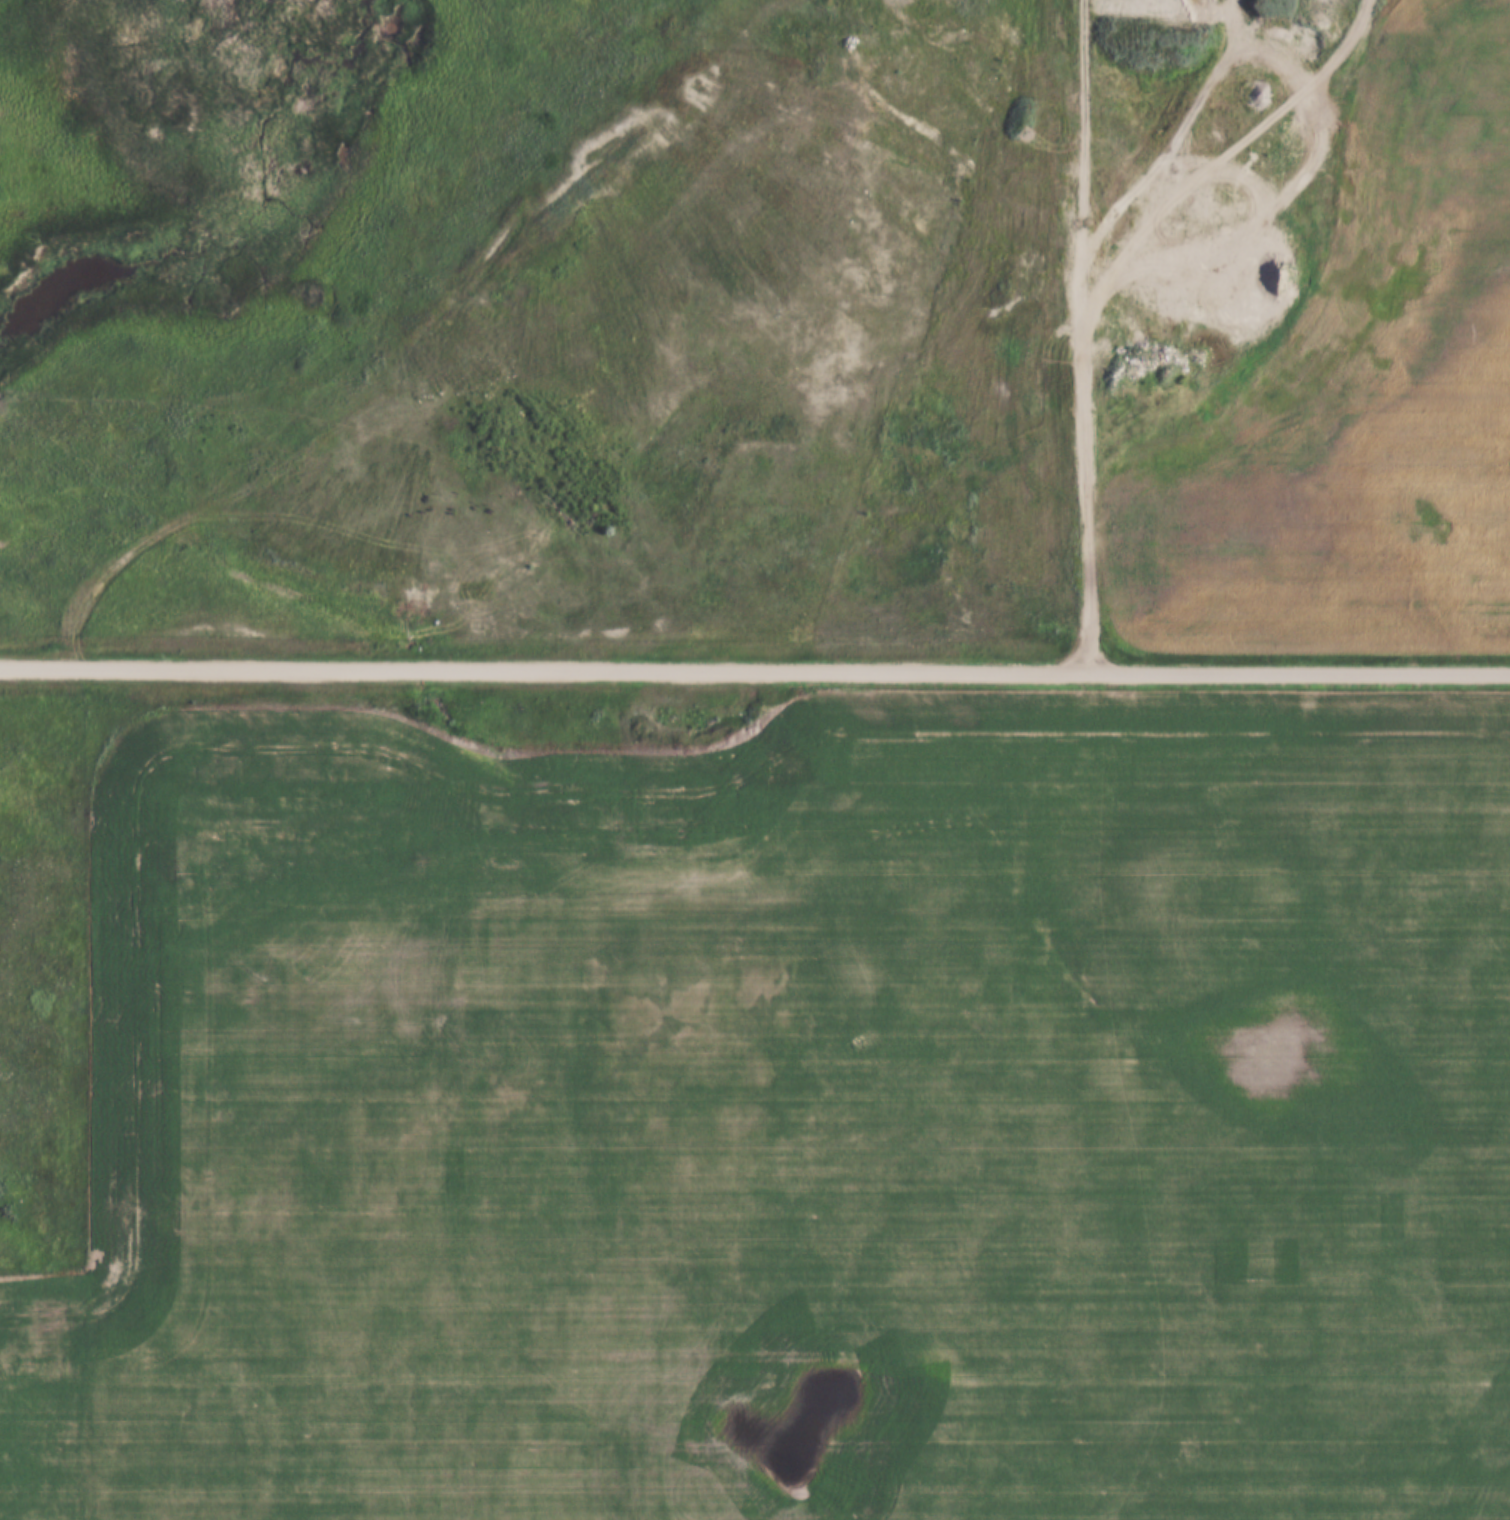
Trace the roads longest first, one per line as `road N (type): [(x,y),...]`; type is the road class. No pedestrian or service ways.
road 1 (residential): [(1509,671),(0,663)]
road 2 (track): [(522,343),(126,552),(85,594),(72,663)]

